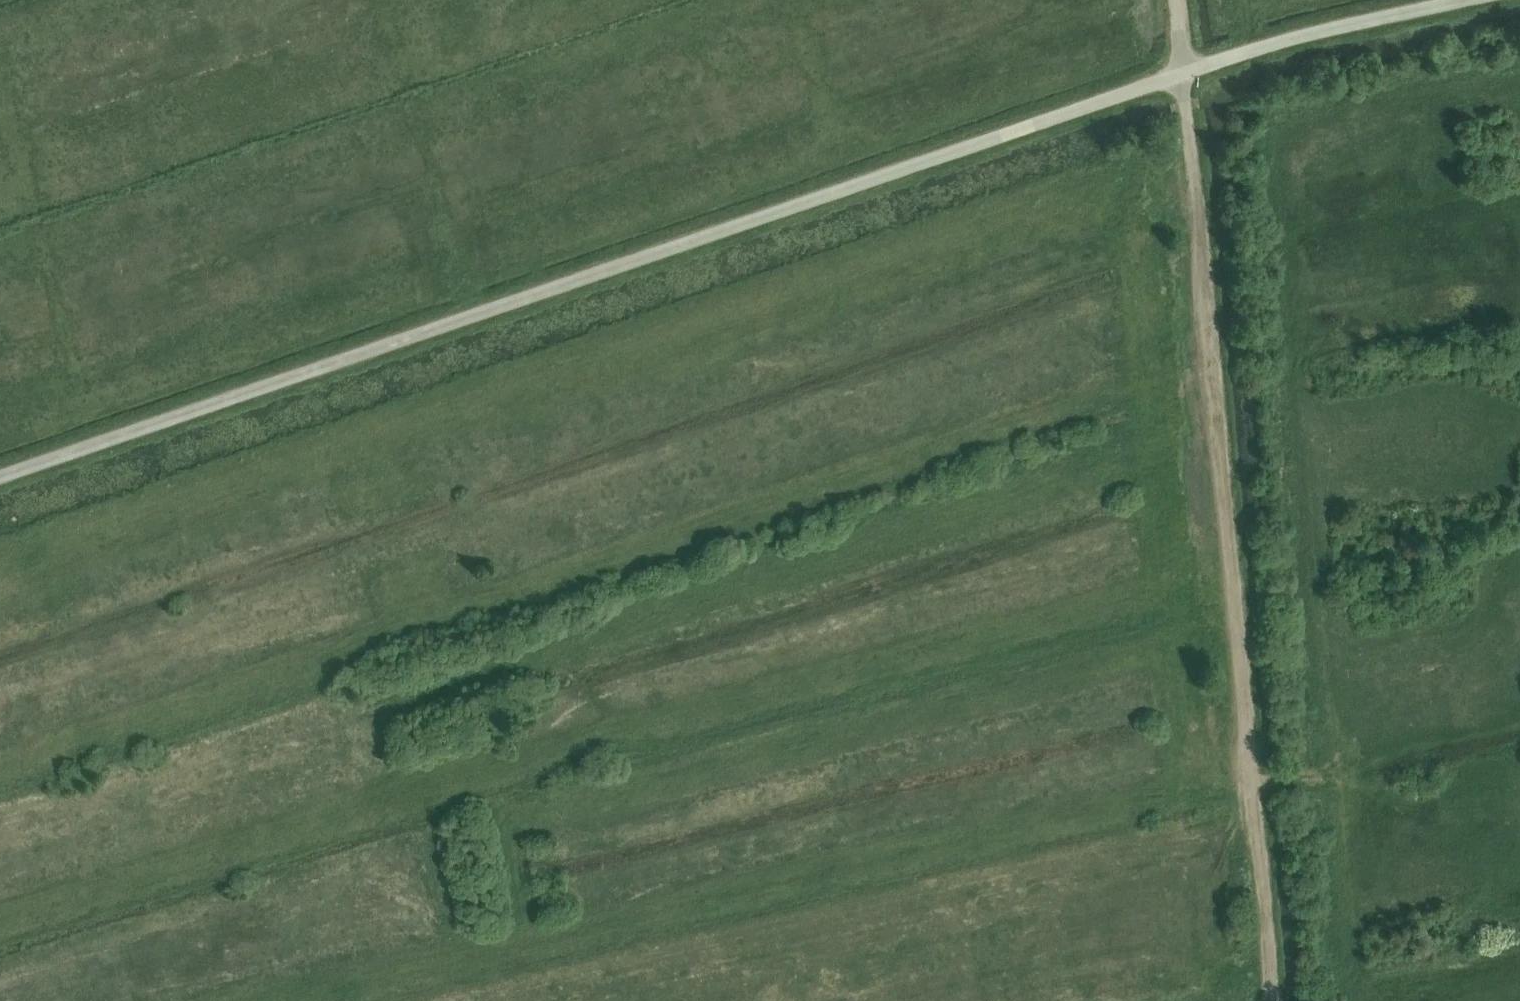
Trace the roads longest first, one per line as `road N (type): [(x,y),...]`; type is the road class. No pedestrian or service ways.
road 1 (unclassified): [(0,475),(1182,74)]
road 2 (track): [(1275,1000),(1175,0)]
road 3 (unclassified): [(1461,0),(1303,34),(1182,74)]

